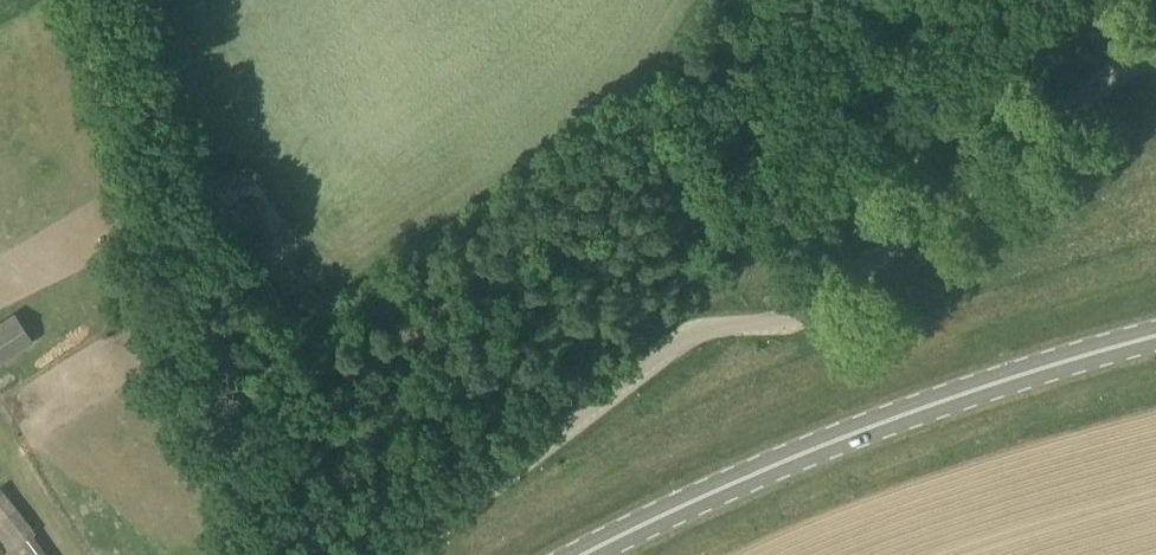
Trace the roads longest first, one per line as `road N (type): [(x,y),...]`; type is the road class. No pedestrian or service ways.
road 1 (unclassified): [(405,554),(686,337),(710,327),(785,325),(1123,65),(1155,57)]
road 2 (primary): [(582,554),(885,421),(1155,337)]
road 3 (track): [(75,0),(156,252),(305,494),(323,554)]

